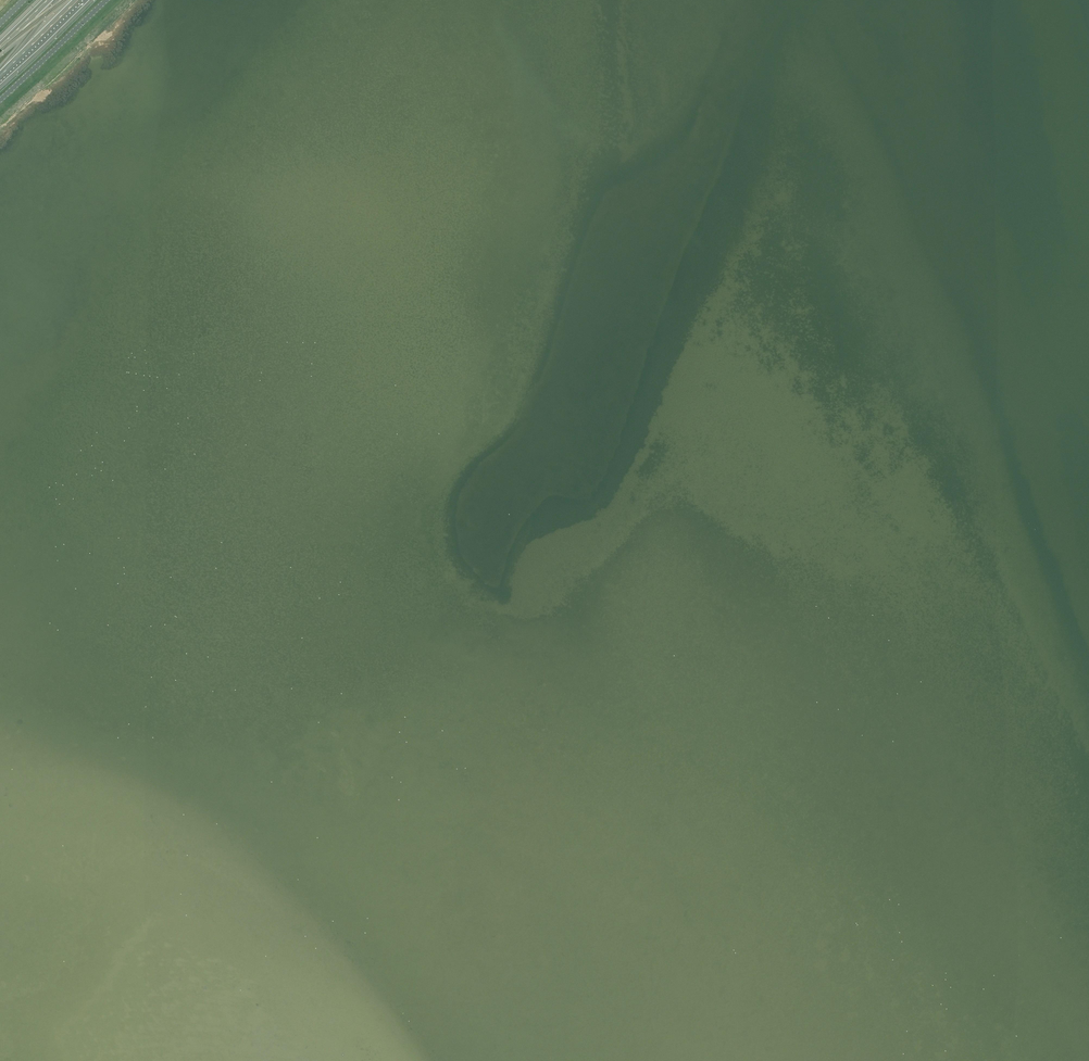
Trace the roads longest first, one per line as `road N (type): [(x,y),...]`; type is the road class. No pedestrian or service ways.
road 1 (unclassified): [(0,100),(106,0)]

